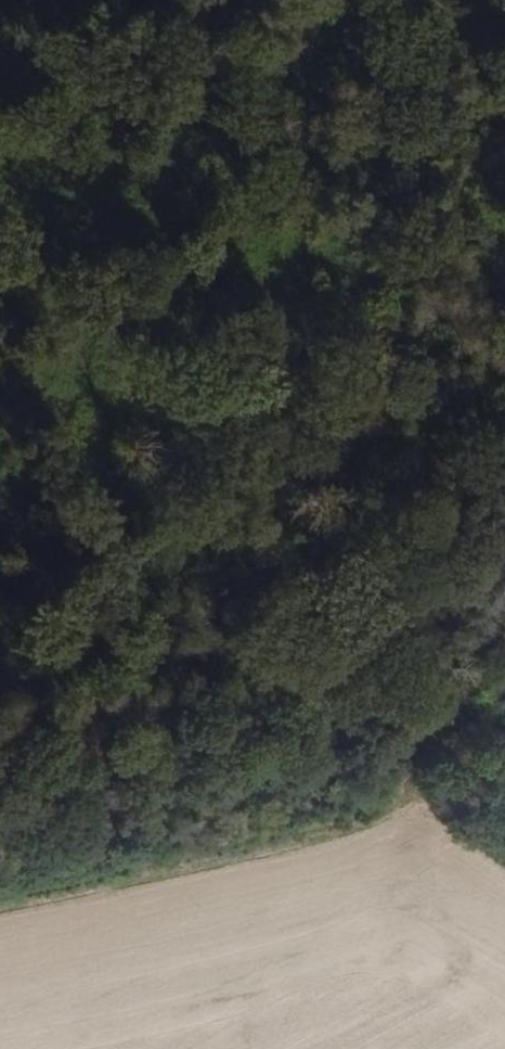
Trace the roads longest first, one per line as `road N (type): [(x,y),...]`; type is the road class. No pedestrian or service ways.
road 1 (track): [(504,701),(417,786),(362,822),(0,907)]

